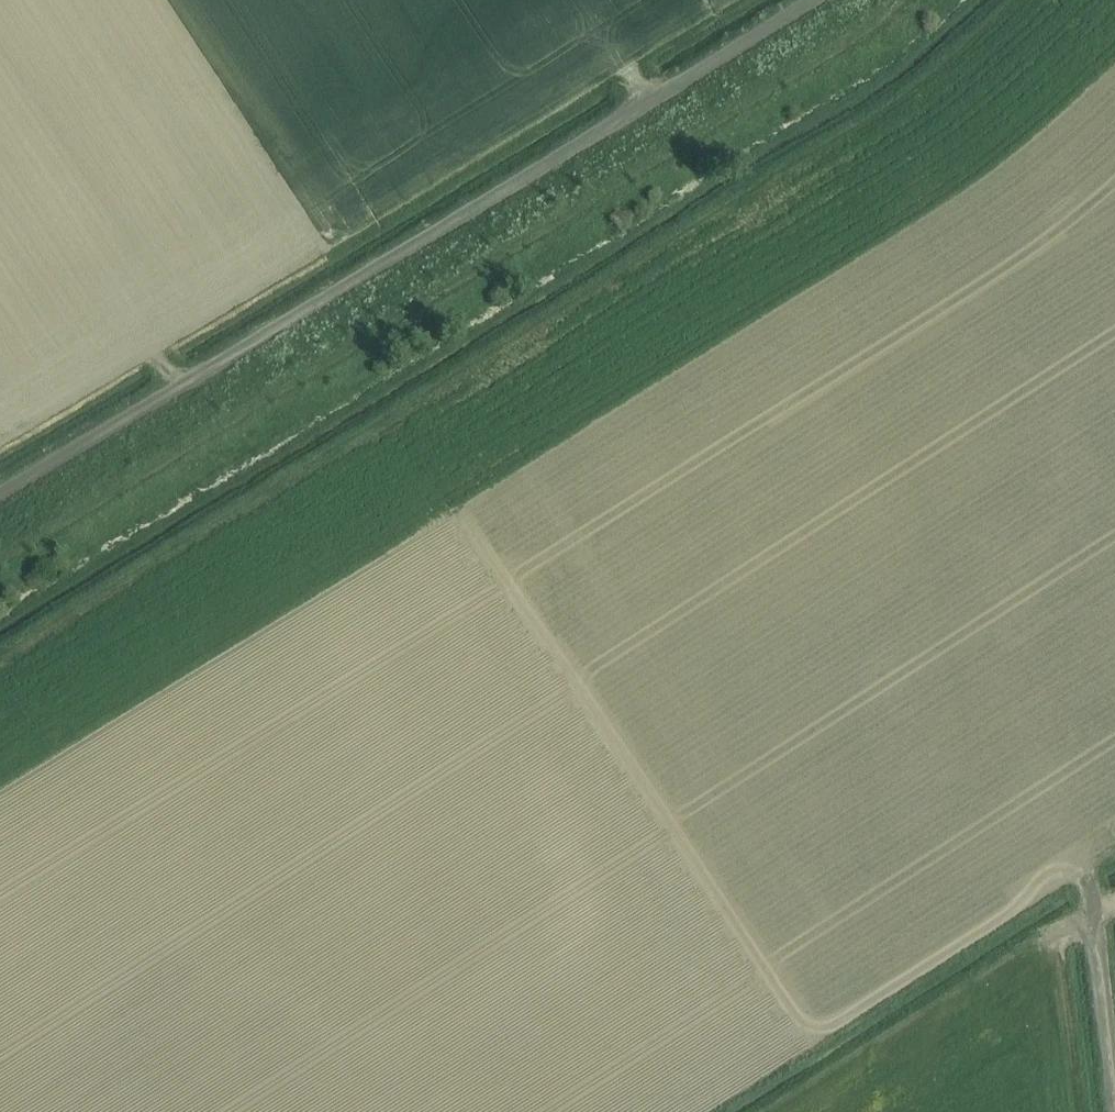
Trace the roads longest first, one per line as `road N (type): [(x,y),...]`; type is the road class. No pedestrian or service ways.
road 1 (track): [(812,0),(0,494)]
road 2 (track): [(1093,912),(1114,1098)]

